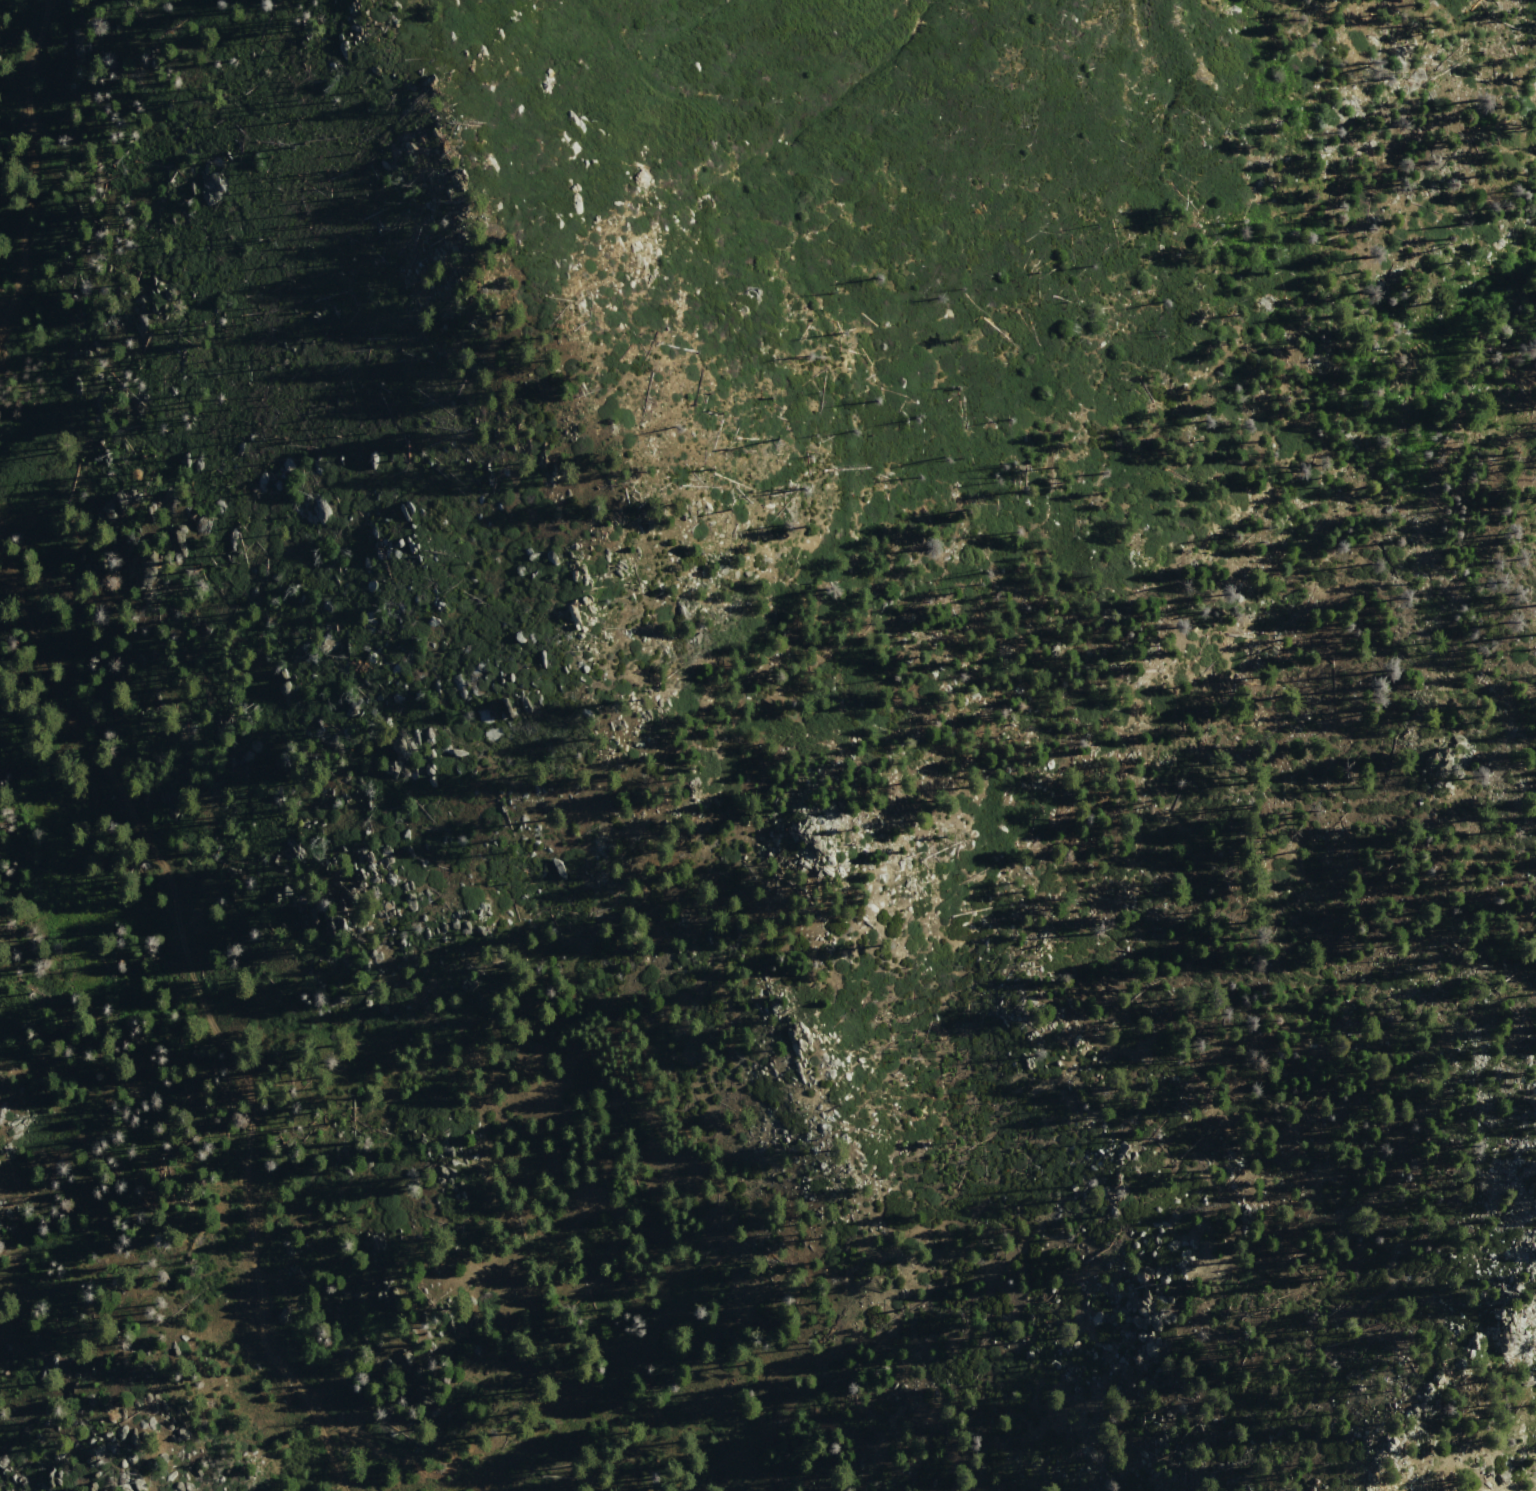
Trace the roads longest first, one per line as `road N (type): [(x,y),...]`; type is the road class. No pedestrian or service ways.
road 1 (track): [(471,1490),(567,1303),(561,1245),(546,1235),(540,1193),(478,1129),(289,1061),(200,992),(58,708),(0,328)]

